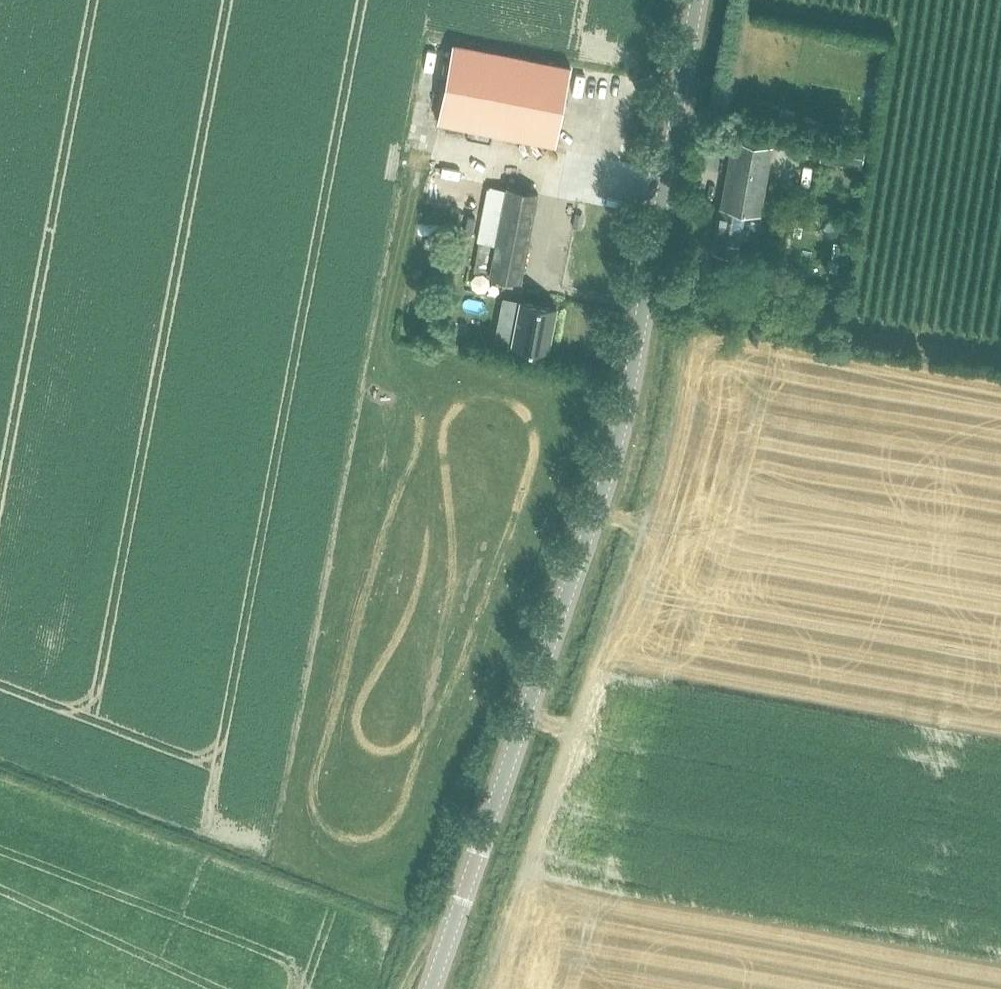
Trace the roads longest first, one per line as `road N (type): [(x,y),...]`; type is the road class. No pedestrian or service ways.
road 1 (tertiary): [(433,988),(612,462),(669,193),(699,0)]

